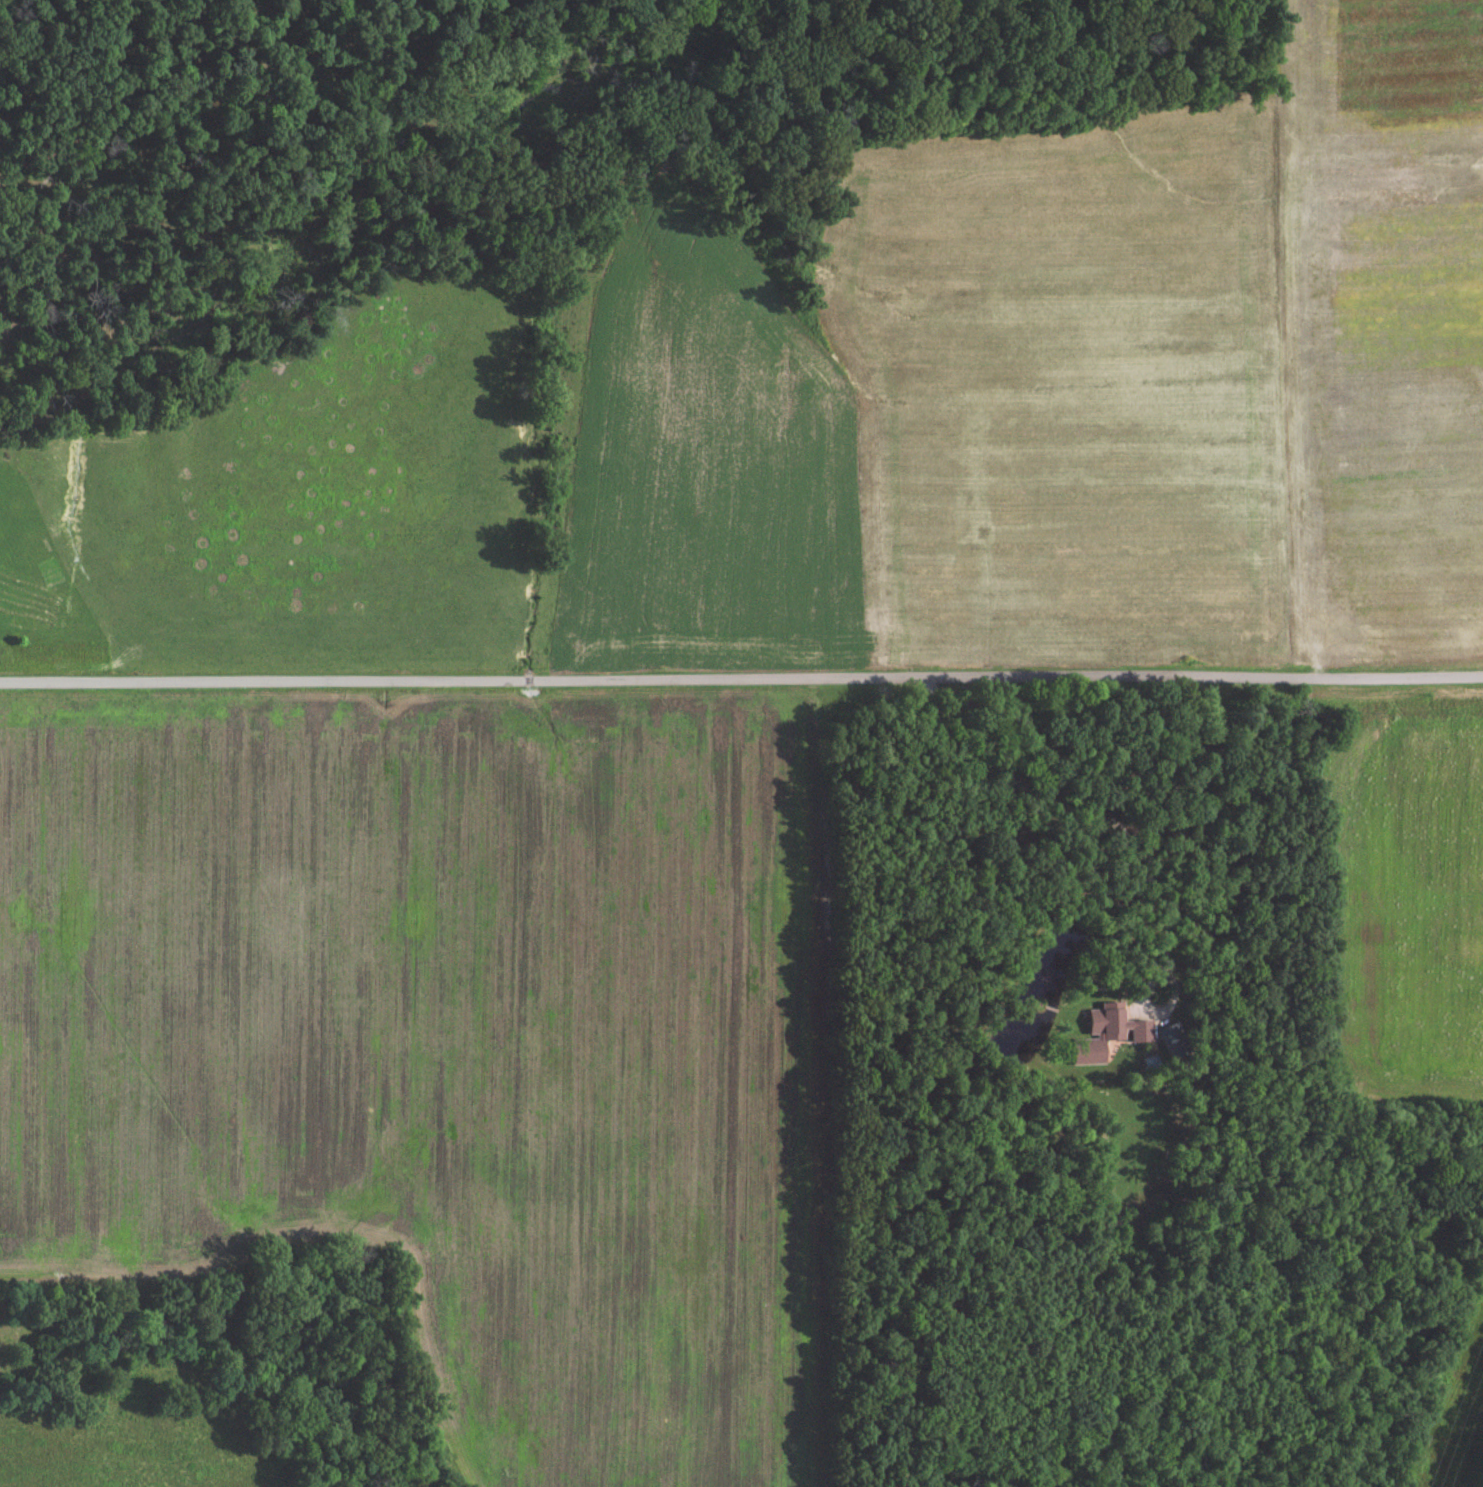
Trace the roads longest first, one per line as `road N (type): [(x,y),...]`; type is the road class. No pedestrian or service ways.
road 1 (residential): [(0,682),(1482,675)]

